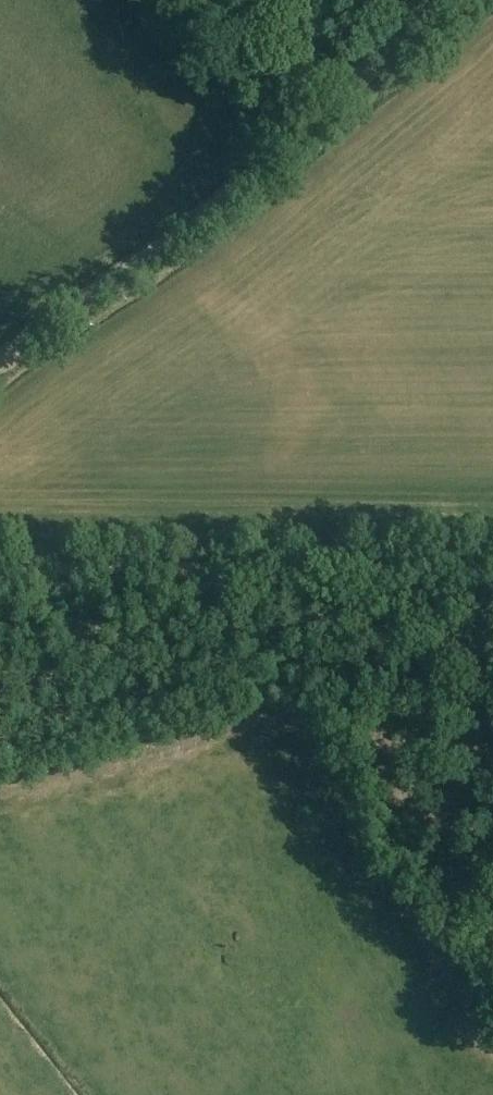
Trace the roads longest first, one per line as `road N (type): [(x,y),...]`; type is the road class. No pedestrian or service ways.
road 1 (track): [(0,365),(241,192),(449,0)]
road 2 (track): [(0,569),(492,573)]

